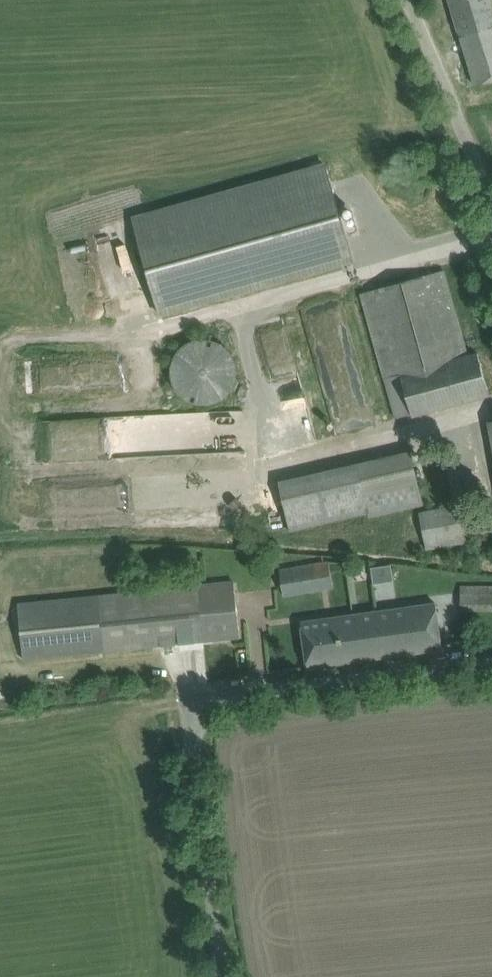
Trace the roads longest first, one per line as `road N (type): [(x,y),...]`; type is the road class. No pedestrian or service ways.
road 1 (unclassified): [(227,976),(195,735),(204,706),(240,691),(491,665)]
road 2 (unclassified): [(491,201),(408,0)]

